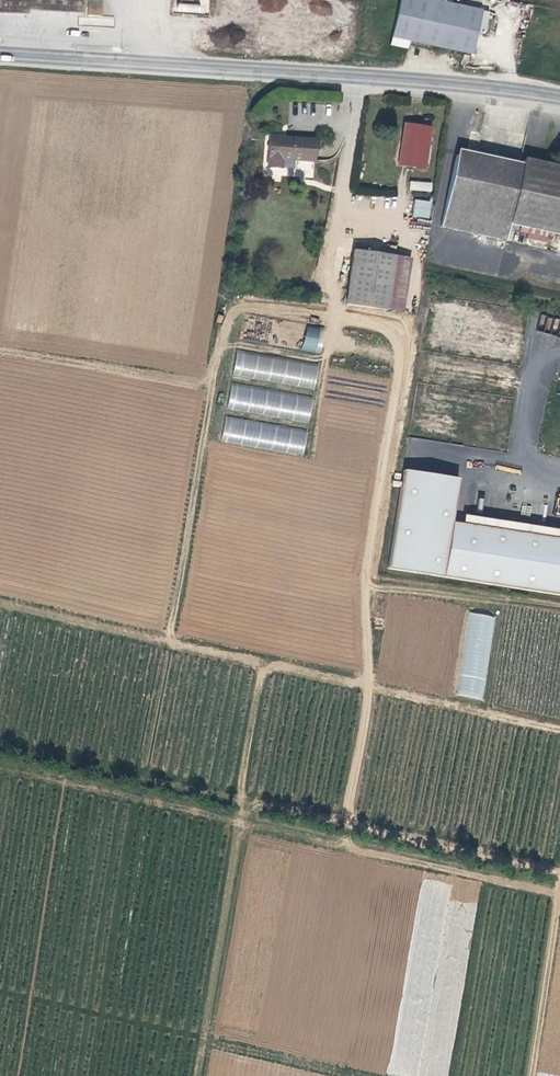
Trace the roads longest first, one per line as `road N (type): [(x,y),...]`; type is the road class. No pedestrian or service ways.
road 1 (track): [(210,383),(220,339),(241,306),(398,331),(402,351),(365,586),(369,685),(347,847)]
road 2 (track): [(0,768),(559,897)]
road 3 (track): [(0,604),(559,726)]
road 4 (track): [(559,867),(0,747)]
road 5 (tertiary): [(559,97),(0,53)]
road 6 (track): [(263,662),(199,1075)]
road 7 (track): [(0,991),(357,1075)]
road 8 (track): [(210,383),(170,641)]
road 9 (track): [(0,351),(210,383)]
road 10 (track): [(532,1075),(559,902)]

